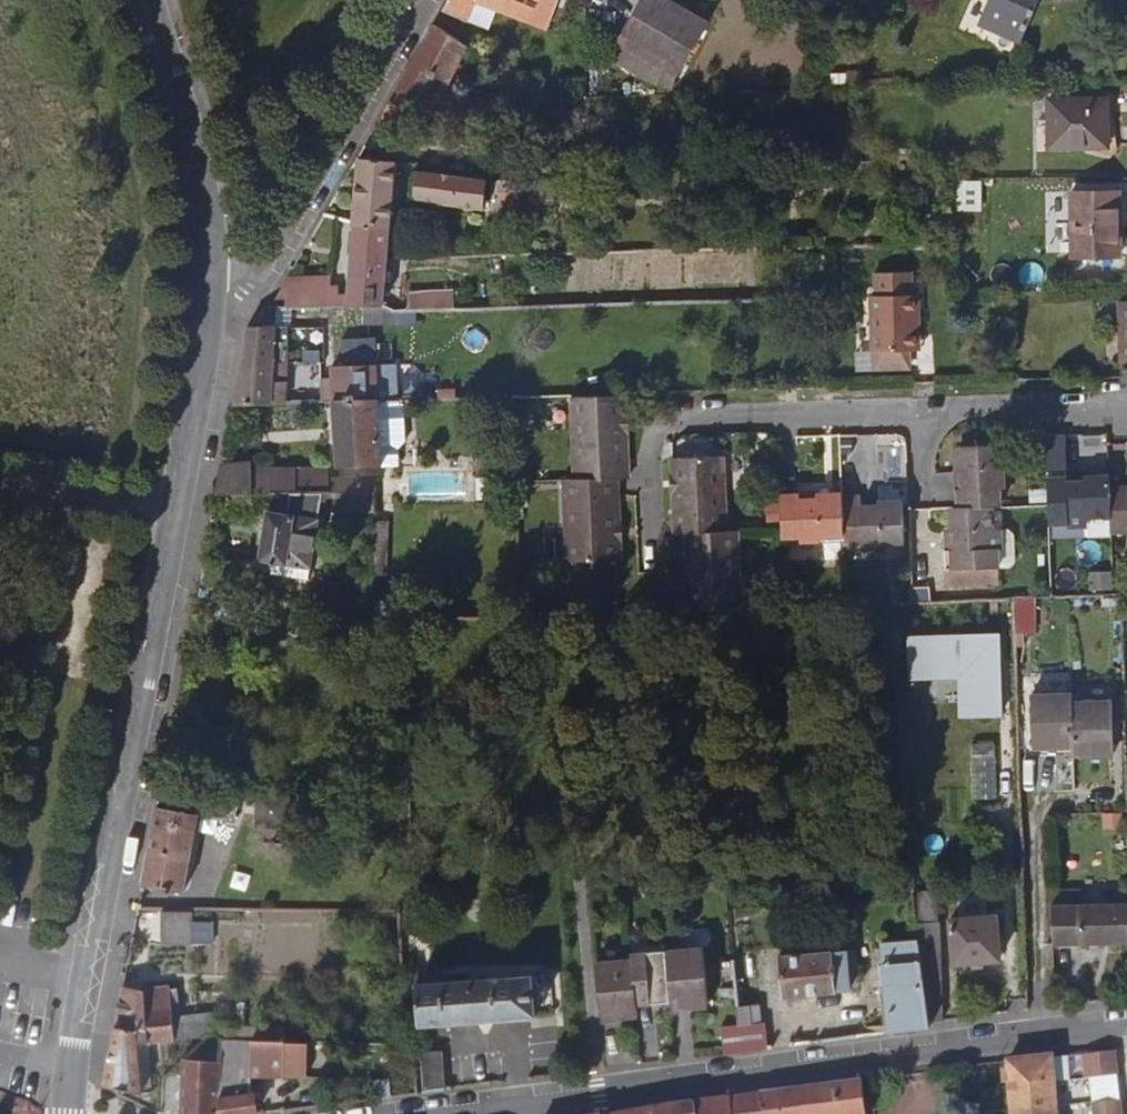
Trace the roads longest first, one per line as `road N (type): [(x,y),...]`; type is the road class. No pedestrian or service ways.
road 1 (residential): [(415,1113),(1126,1031)]
road 2 (unclassified): [(88,984),(201,286)]
road 3 (residential): [(656,561),(647,443),(661,426),(1126,409)]
road 4 (residential): [(201,286),(251,288),(277,255),(429,0)]
road 5 (unclassified): [(201,286),(178,127),(138,0)]
road 6 (unclassified): [(88,984),(70,1113)]

